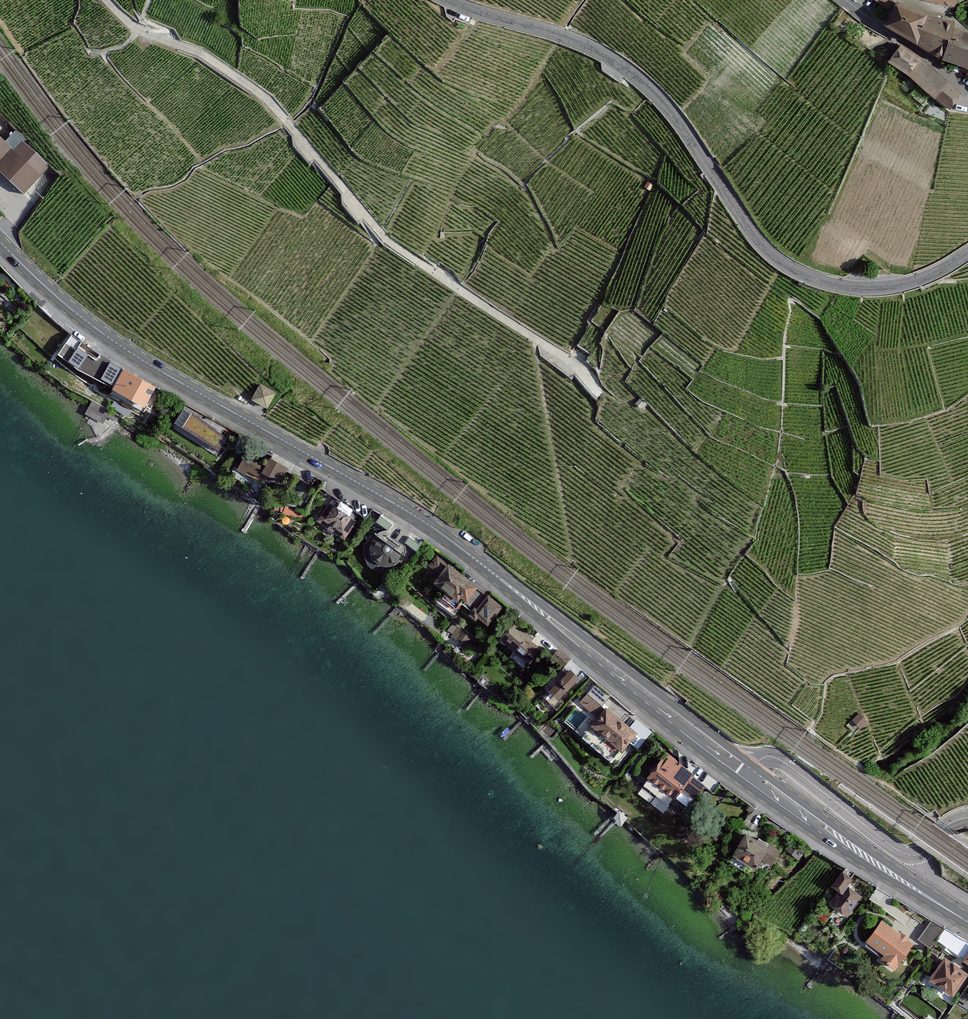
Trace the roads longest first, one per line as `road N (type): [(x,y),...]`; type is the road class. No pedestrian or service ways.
road 1 (primary): [(0,241),(111,339),(411,512),(534,606)]
road 2 (track): [(104,0),(137,30),(202,54),(269,100),(388,240),(571,361),(600,396)]
road 3 (tertiary): [(967,255),(888,288),(837,285),(796,271),(762,243),(673,113),(642,81),(572,39),(450,0)]
road 4 (primary): [(754,765),(534,606)]
road 5 (primary): [(534,606),(599,668),(743,778)]
road 6 (primary): [(743,778),(945,908)]
road 7 (primary): [(945,908),(754,765)]
road 8 (unclassified): [(754,765),(768,756),(781,760),(916,856)]
road 9 (track): [(845,0),(967,93)]

